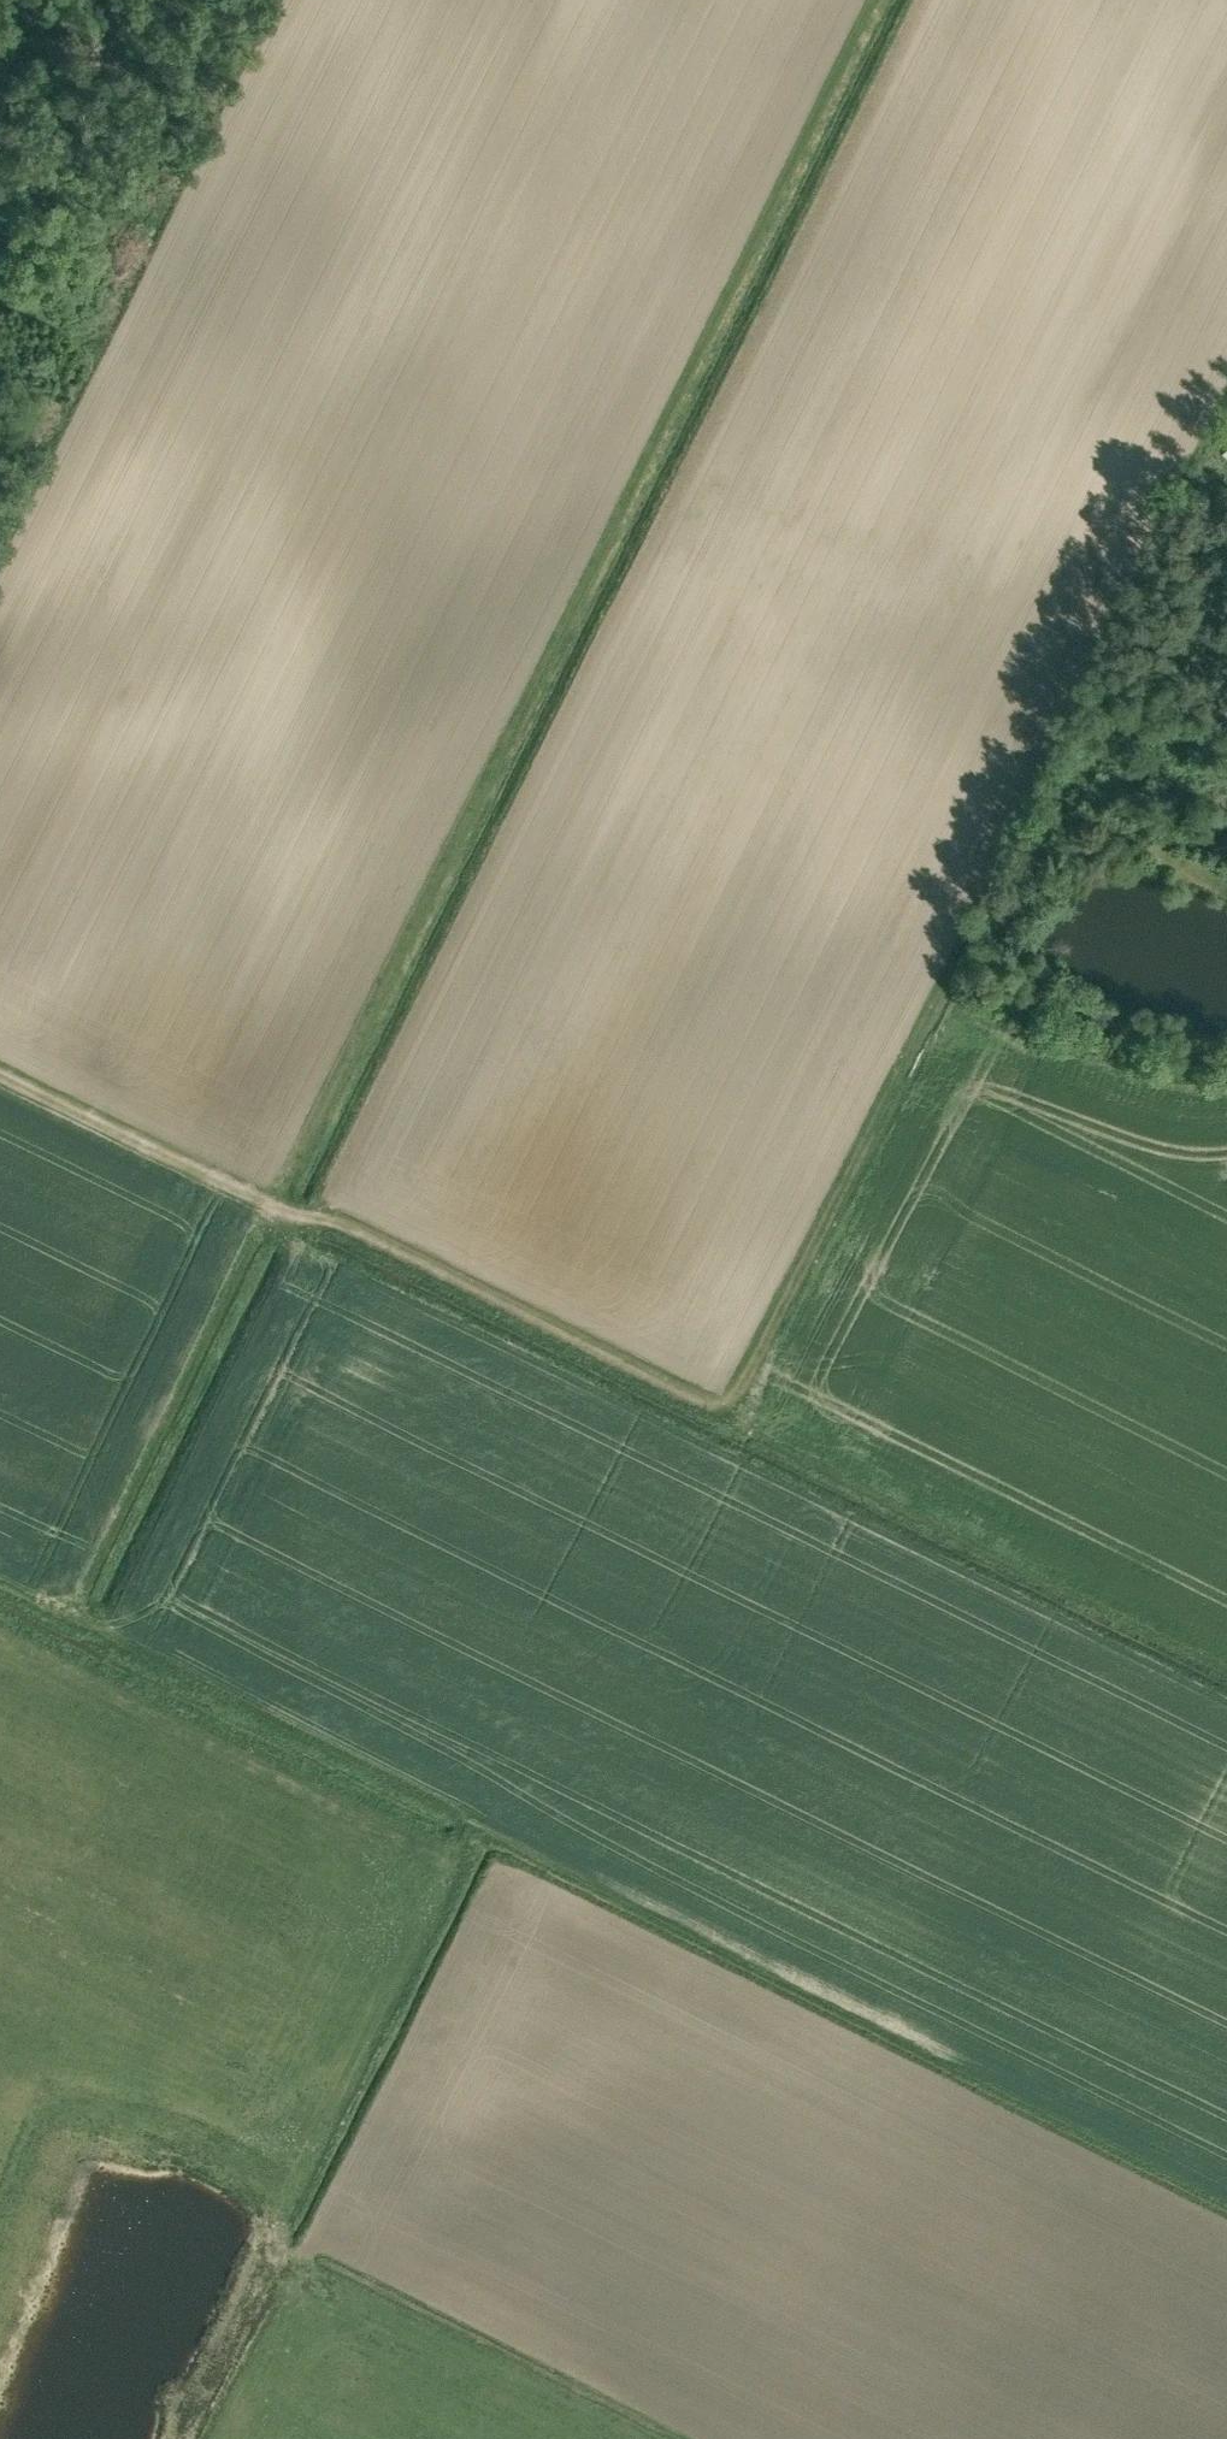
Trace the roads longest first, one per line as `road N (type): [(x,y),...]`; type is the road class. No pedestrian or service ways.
road 1 (track): [(0,1054),(293,1197),(339,1203),(705,1393),(724,1395),(741,1385),(944,991)]

